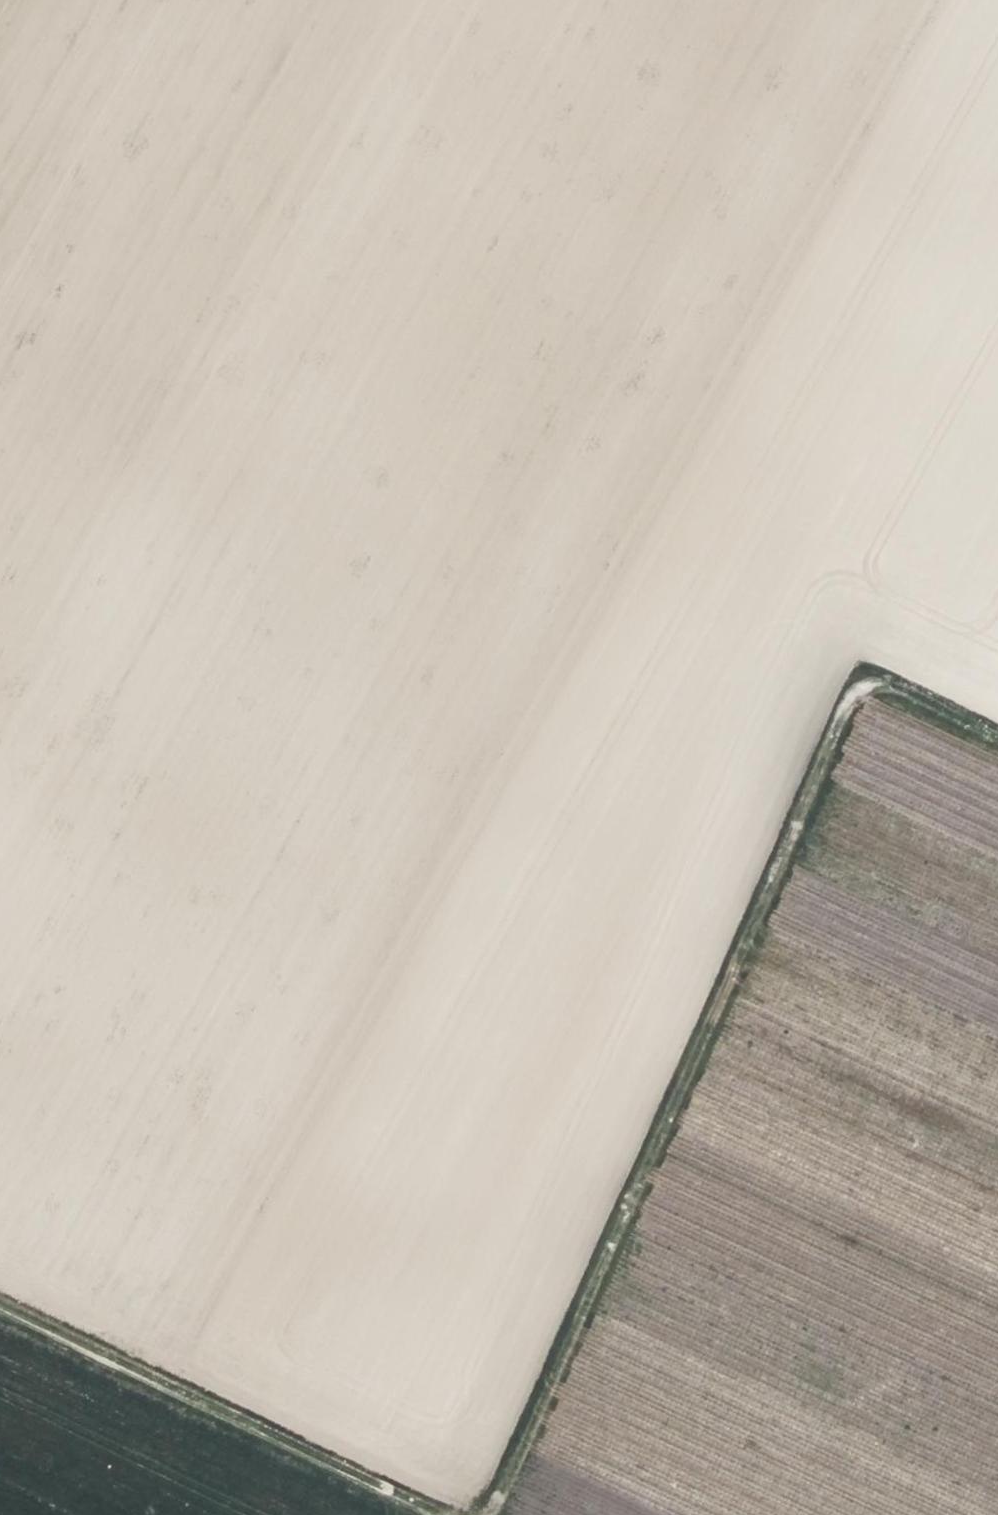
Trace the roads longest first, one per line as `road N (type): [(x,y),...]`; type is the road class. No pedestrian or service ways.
road 1 (track): [(997,738),(857,669),(496,1514)]
road 2 (track): [(447,1514),(0,1302)]

